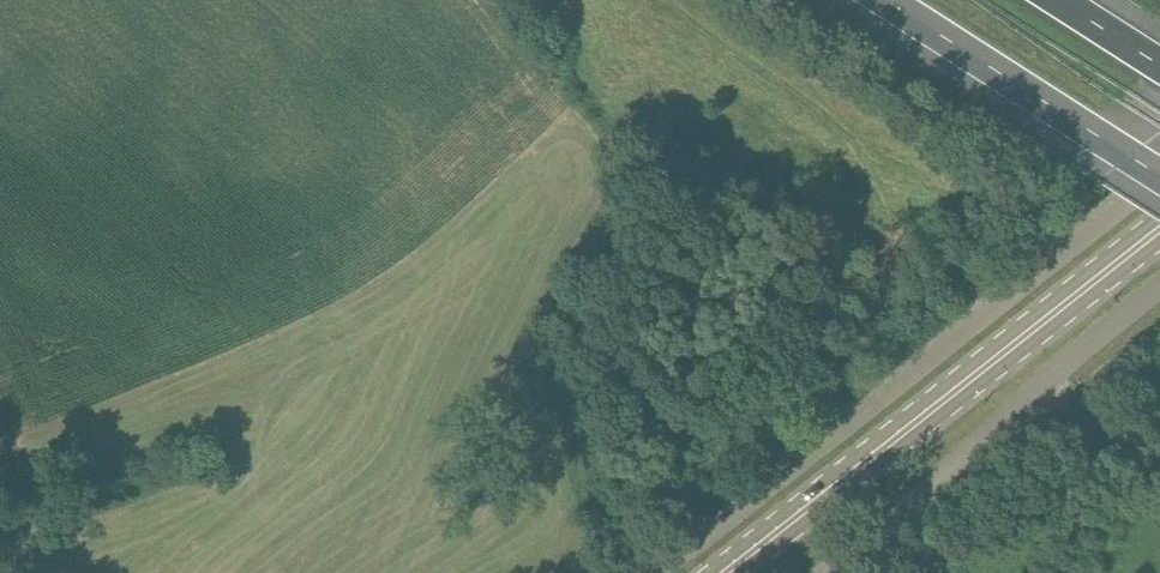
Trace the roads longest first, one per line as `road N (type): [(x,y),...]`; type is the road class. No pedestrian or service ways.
road 1 (unclassified): [(1159,172),(651,572)]
road 2 (track): [(1017,288),(971,265),(889,247),(806,208),(711,145),(538,0)]
road 3 (tertiary): [(718,572),(1159,230)]
road 4 (unclassified): [(828,572),(1159,286)]
road 5 (motorway): [(888,0),(1159,175)]
road 6 (track): [(1043,386),(1159,471)]

